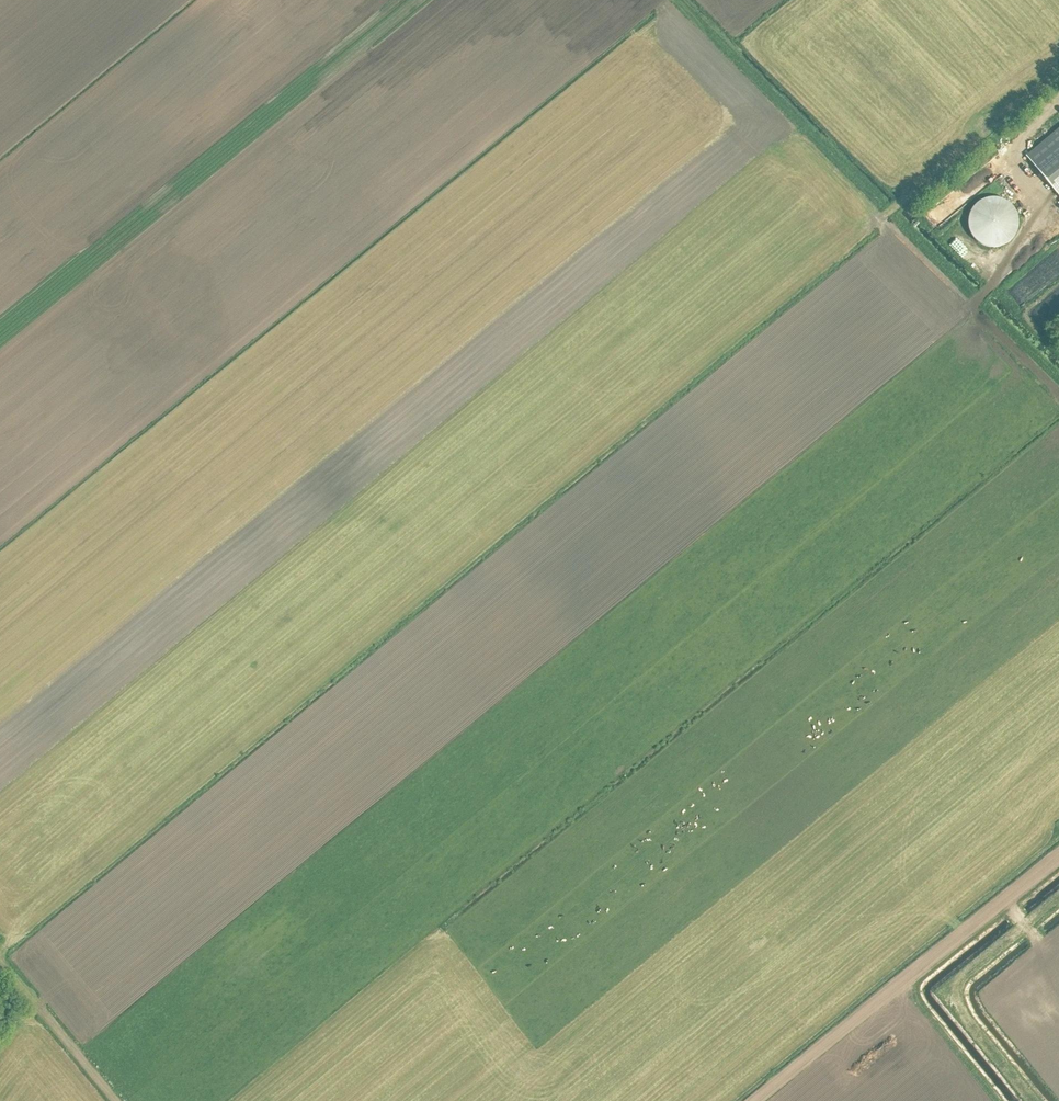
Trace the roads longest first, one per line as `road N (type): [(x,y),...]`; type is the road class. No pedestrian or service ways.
road 1 (track): [(757,1100),(1058,855)]
road 2 (track): [(117,1100),(0,959)]

